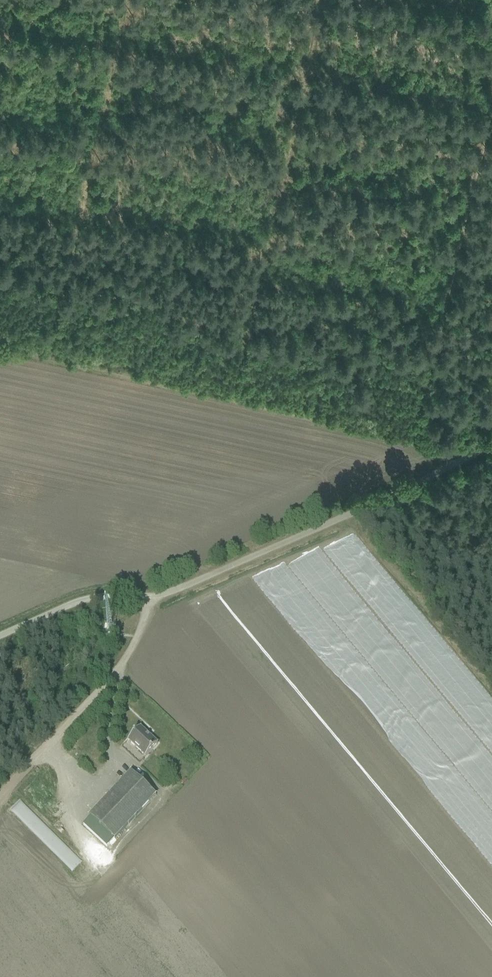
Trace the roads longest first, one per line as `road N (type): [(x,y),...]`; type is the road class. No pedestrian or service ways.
road 1 (unclassified): [(153,596),(373,504),(491,444)]
road 2 (unclassified): [(153,596),(124,661),(0,796)]
road 3 (track): [(346,516),(491,688)]
road 4 (unclassified): [(153,596),(87,599),(0,636)]

